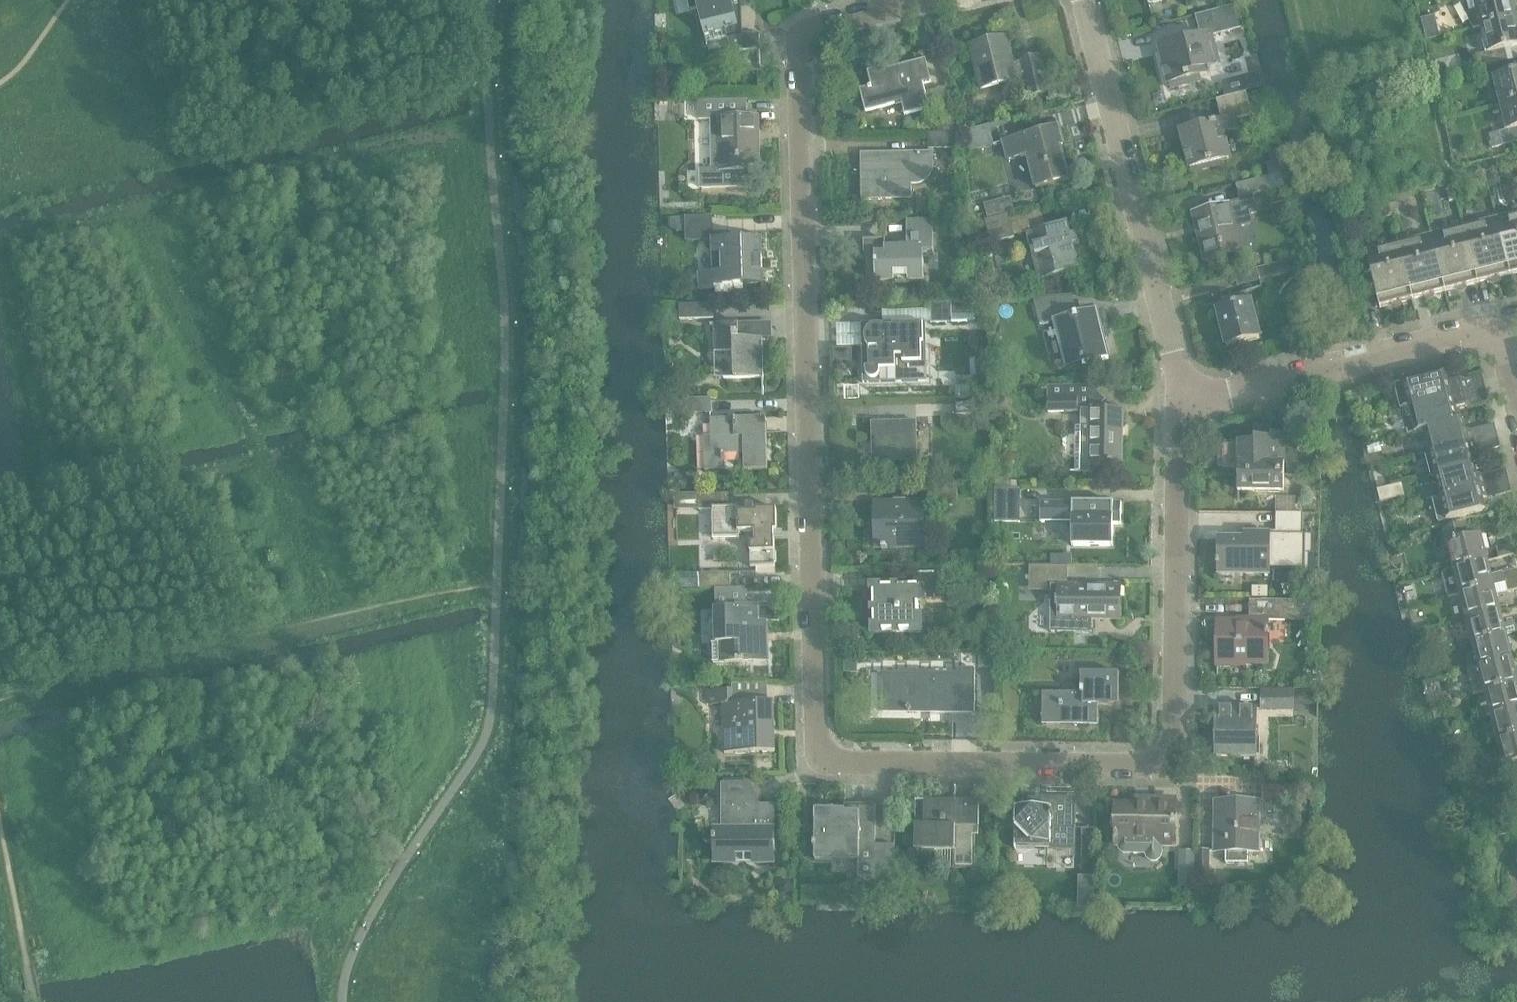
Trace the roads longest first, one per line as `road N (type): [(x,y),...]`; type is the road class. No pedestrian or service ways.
road 1 (residential): [(933,0),(801,32),(812,762),(1167,771),(1178,404)]
road 2 (residential): [(1178,404),(1179,376),(1076,0)]
road 3 (residential): [(1178,404),(1495,328)]

